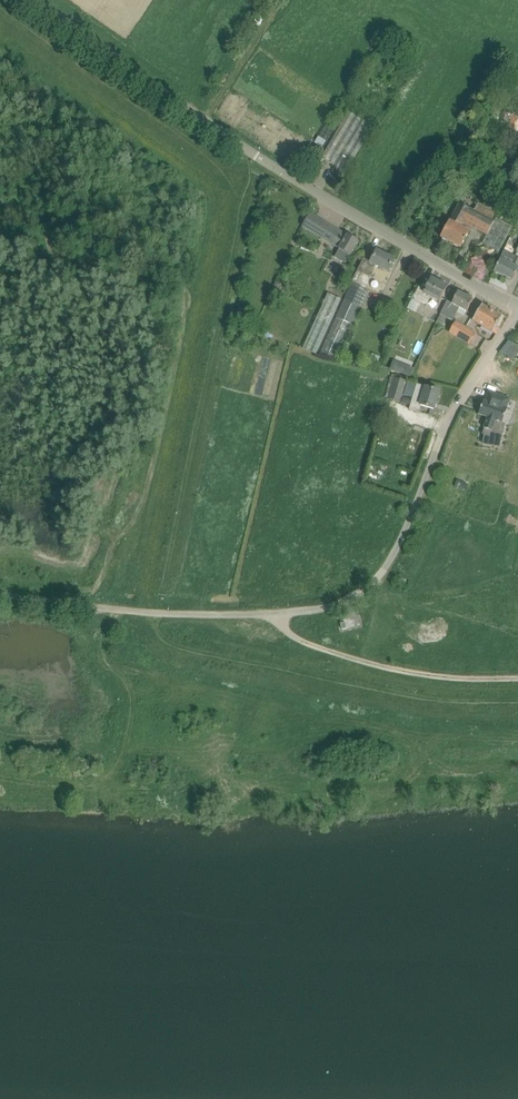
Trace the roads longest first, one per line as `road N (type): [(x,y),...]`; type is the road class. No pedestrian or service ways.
road 1 (unclassified): [(0,595),(211,615),(345,603),(385,570),(442,438),(517,317)]
road 2 (unclassified): [(517,305),(246,147),(36,0)]
road 3 (track): [(517,677),(389,667),(298,638),(273,614)]

